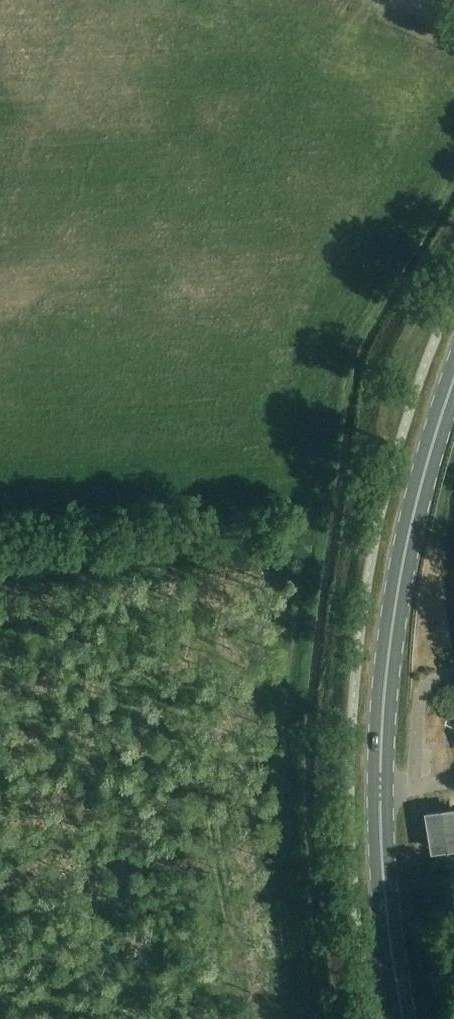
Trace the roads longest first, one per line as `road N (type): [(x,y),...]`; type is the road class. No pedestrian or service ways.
road 1 (primary): [(404,1018),(383,882),(383,713),(391,609),(419,482),(453,375)]

